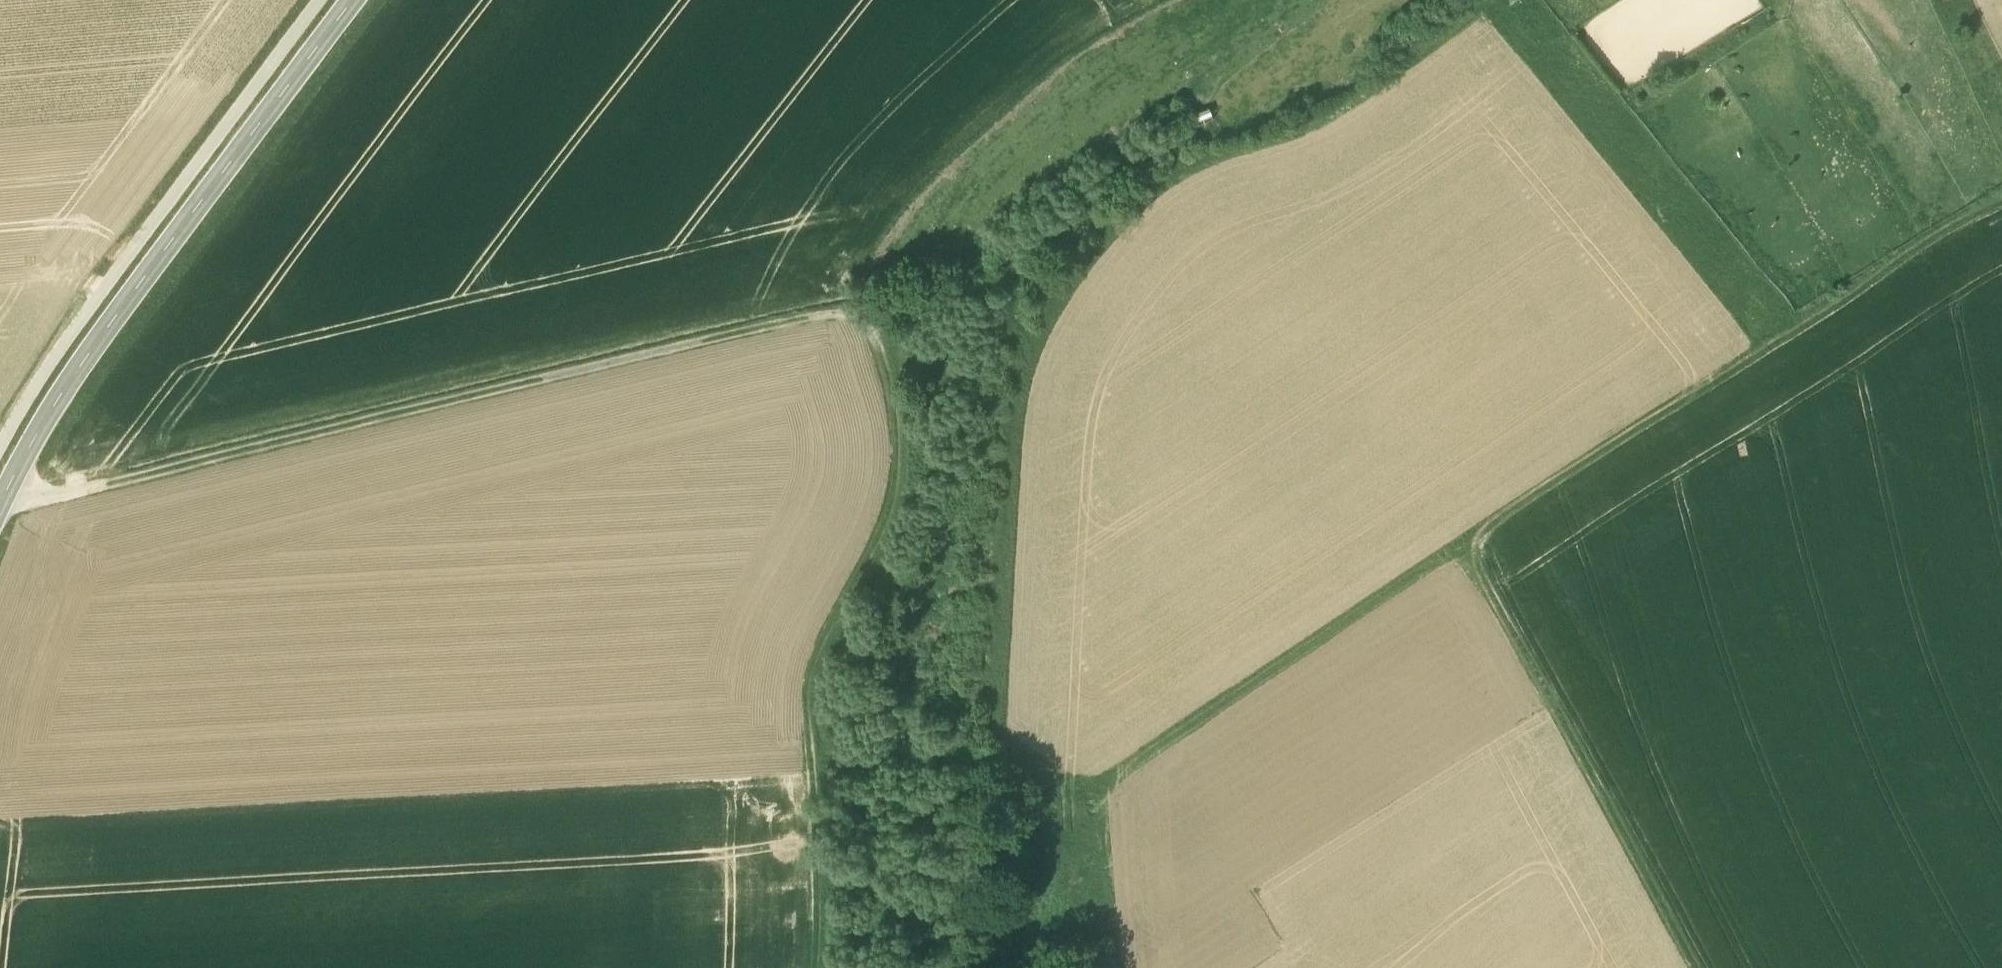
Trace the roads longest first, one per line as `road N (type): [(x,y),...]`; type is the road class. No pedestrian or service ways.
road 1 (track): [(2001,200),(1092,784)]
road 2 (track): [(1001,679),(1031,346),(1122,228),(1185,166),(1330,117),(1492,0)]
road 3 (tertiary): [(352,0),(59,397),(0,507)]
road 4 (track): [(1463,540),(1696,967)]

